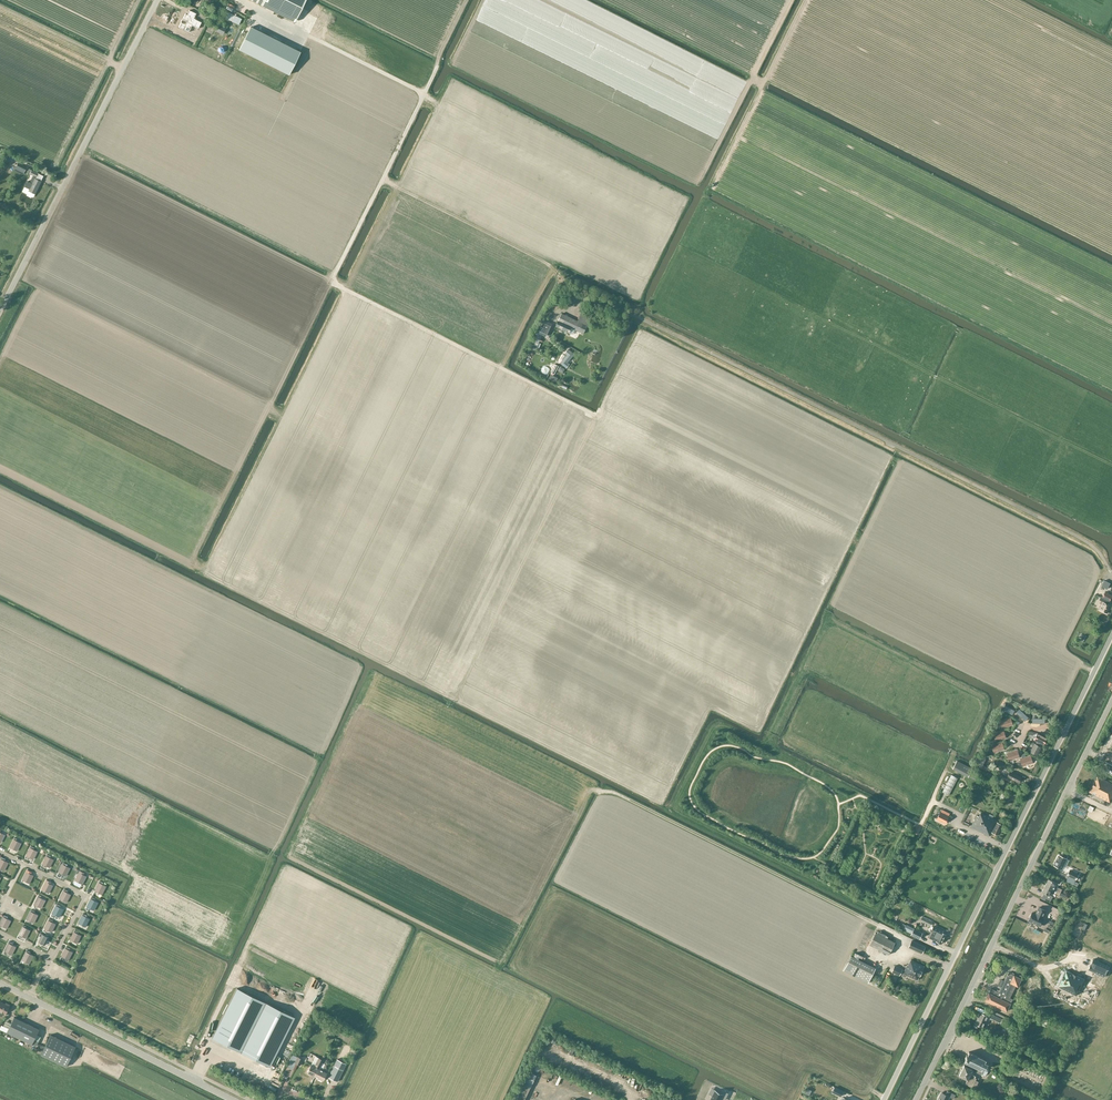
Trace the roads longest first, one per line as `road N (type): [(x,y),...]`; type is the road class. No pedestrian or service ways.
road 1 (unclassified): [(883,1099),(1111,634)]
road 2 (tertiary): [(916,1099),(1111,699)]
road 3 (unclassified): [(0,312),(157,0)]
road 4 (tertiary): [(234,1099),(0,982)]
road 5 (track): [(706,199),(807,0)]
road 6 (track): [(927,372),(1111,464)]

